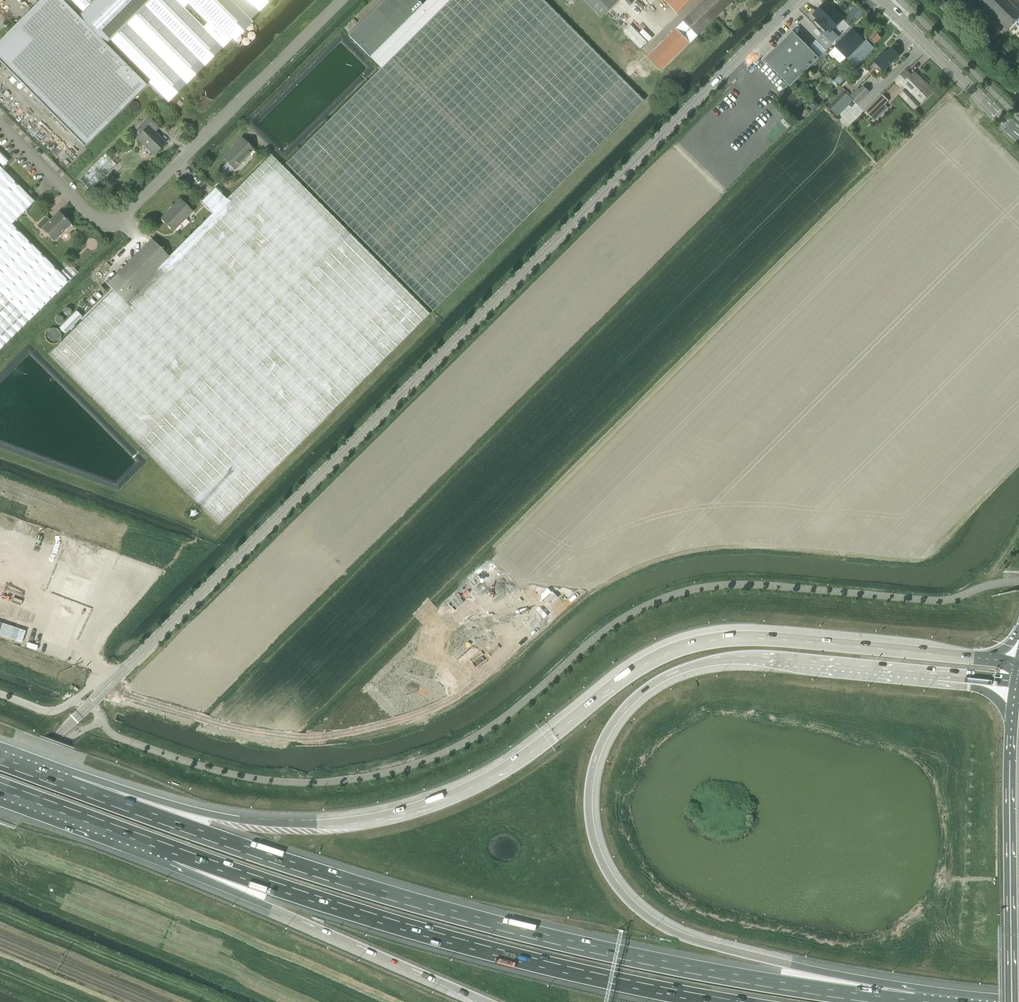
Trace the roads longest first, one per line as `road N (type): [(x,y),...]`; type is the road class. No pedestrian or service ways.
road 1 (tertiary): [(0,793),(797,0)]
road 2 (motorway): [(1017,664),(783,639),(698,643),(644,665),(471,787),(355,823),(246,821),(69,783)]
road 3 (motorway): [(914,1000),(701,943),(650,919),(611,879),(594,844),(588,796),(594,760),(615,718),(642,691),(708,662),(761,660),(1016,684)]
road 4 (motorway): [(914,1000),(691,966),(503,924),(314,869),(69,783)]
road 5 (motorway): [(175,854),(451,943),(706,1001)]
road 6 (motorway): [(175,854),(263,904),(488,1001)]
road 7 (primary): [(1016,684),(1012,1001)]
road 8 (motorway): [(0,790),(175,854)]
road 9 (tertiary): [(1006,124),(882,0)]

